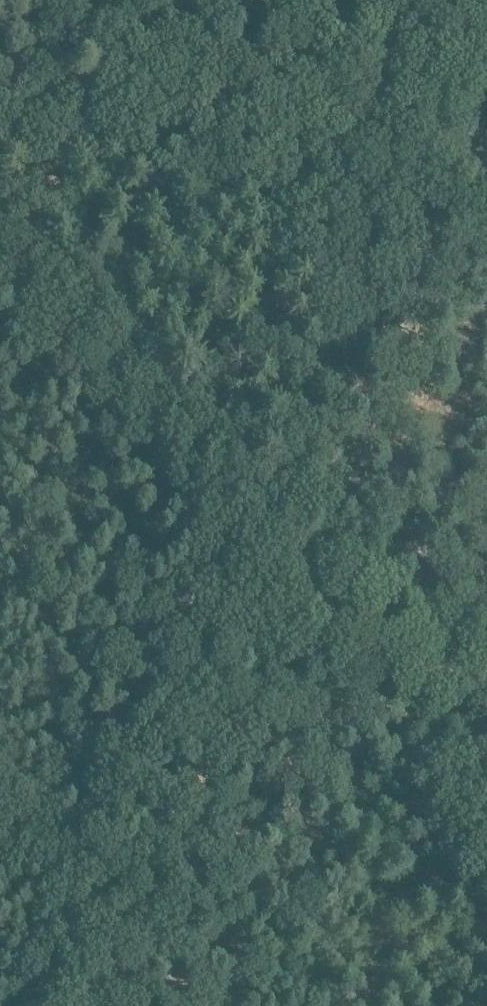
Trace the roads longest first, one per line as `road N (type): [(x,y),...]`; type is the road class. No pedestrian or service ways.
road 1 (track): [(486,70),(387,378),(311,570),(114,1005)]
road 2 (track): [(0,228),(268,527)]
road 3 (track): [(486,677),(421,662),(382,642),(333,603),(268,527)]
road 4 (track): [(0,828),(94,906),(152,926)]

